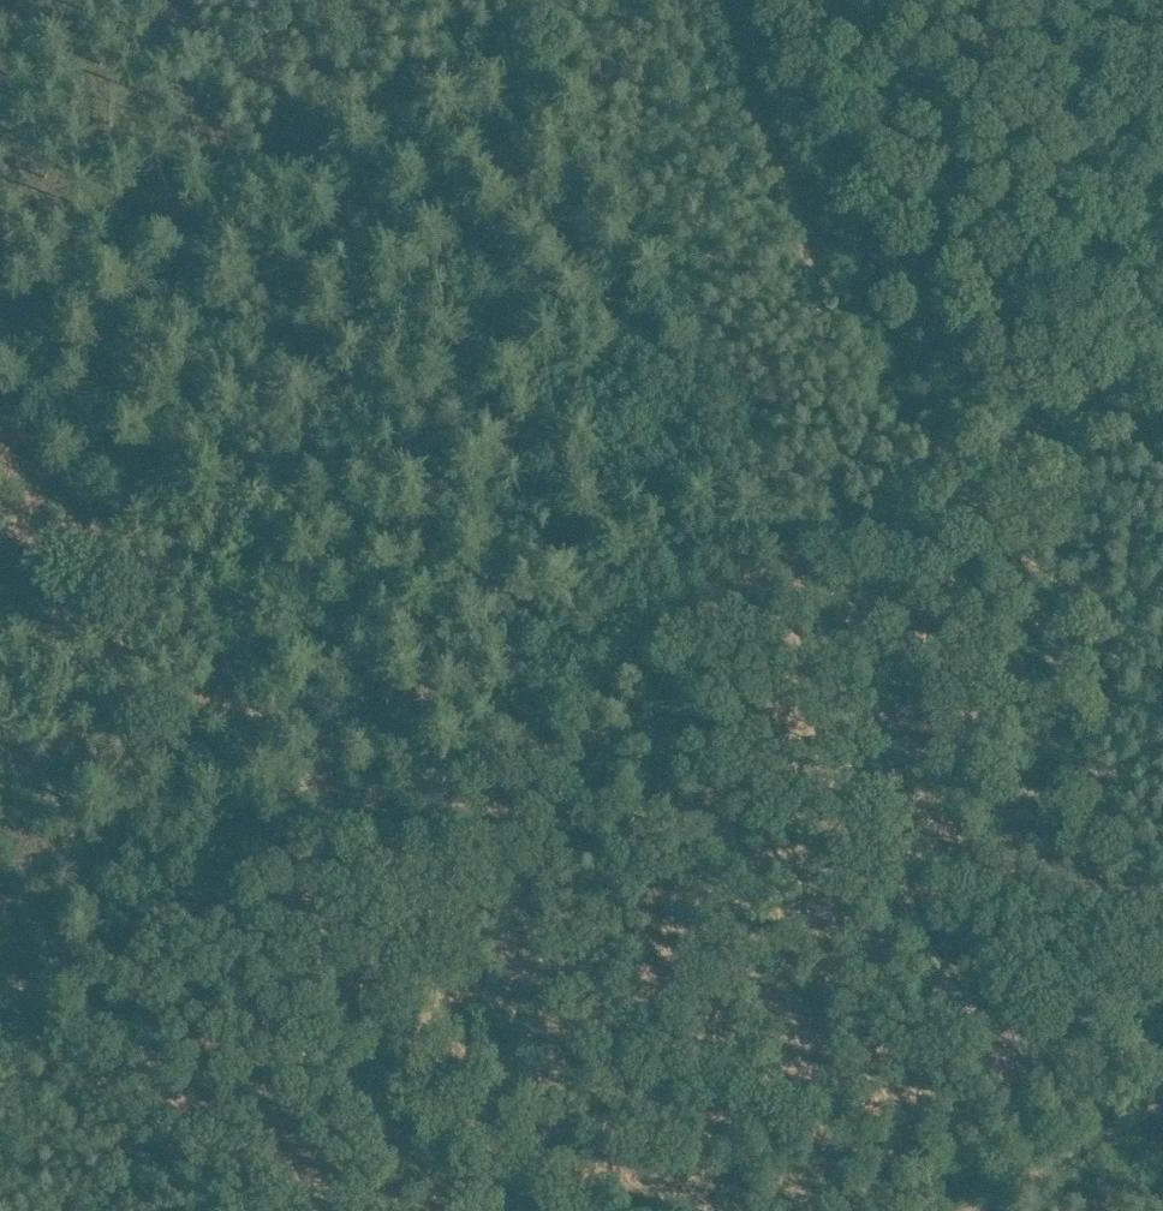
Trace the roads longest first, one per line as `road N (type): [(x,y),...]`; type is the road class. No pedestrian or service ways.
road 1 (track): [(949,1210),(1162,1091)]

